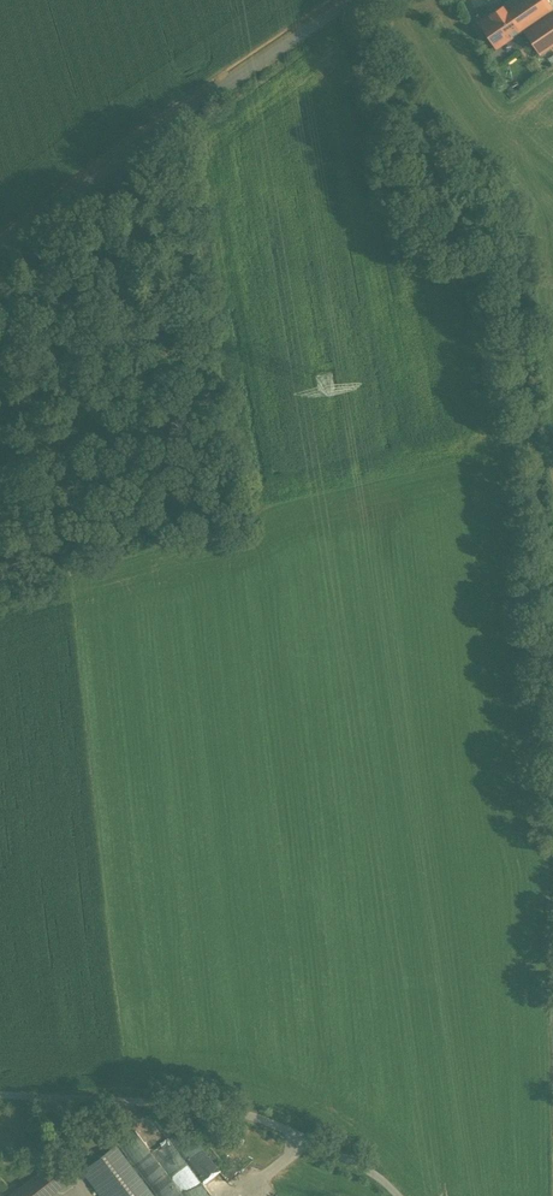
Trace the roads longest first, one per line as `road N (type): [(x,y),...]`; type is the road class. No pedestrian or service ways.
road 1 (track): [(552,741),(517,276),(476,149),(374,0)]
road 2 (unclassified): [(353,0),(0,245)]
road 3 (unclassified): [(0,1095),(224,1111),(304,1141),(397,1195)]

